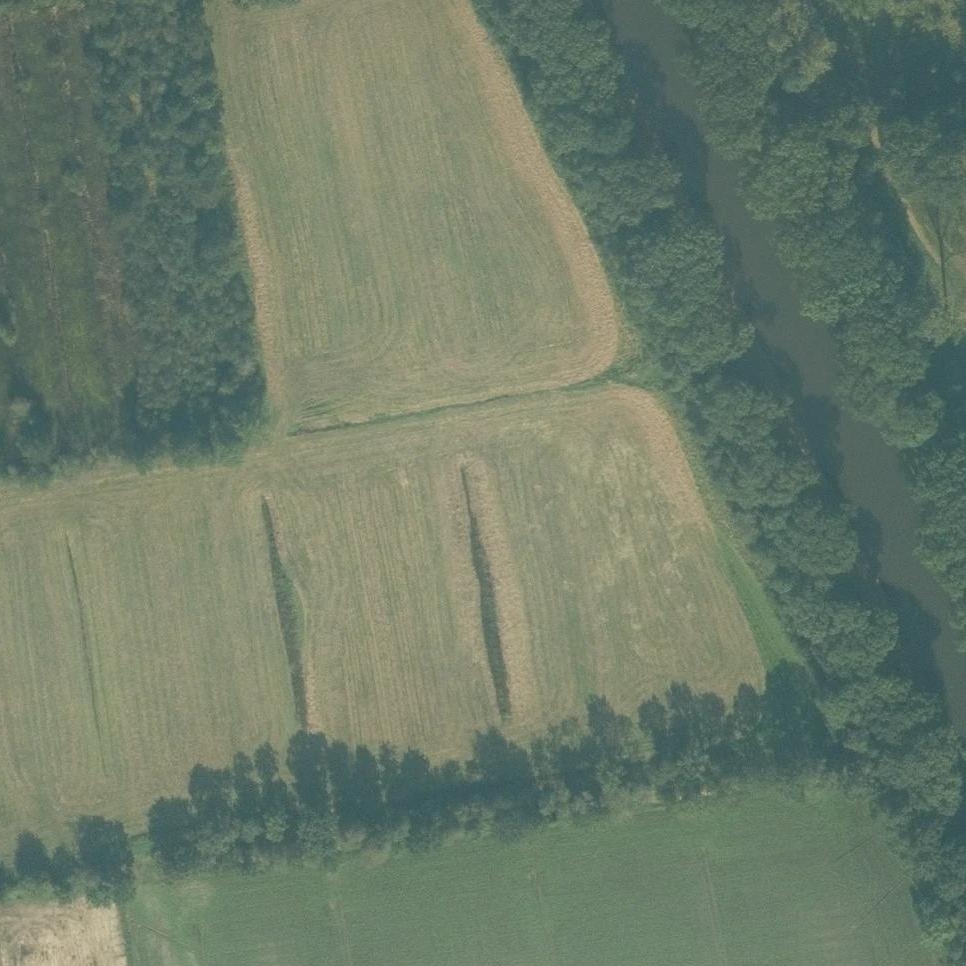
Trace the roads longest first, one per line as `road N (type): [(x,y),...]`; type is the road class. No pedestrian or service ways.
road 1 (track): [(965,810),(565,0)]

